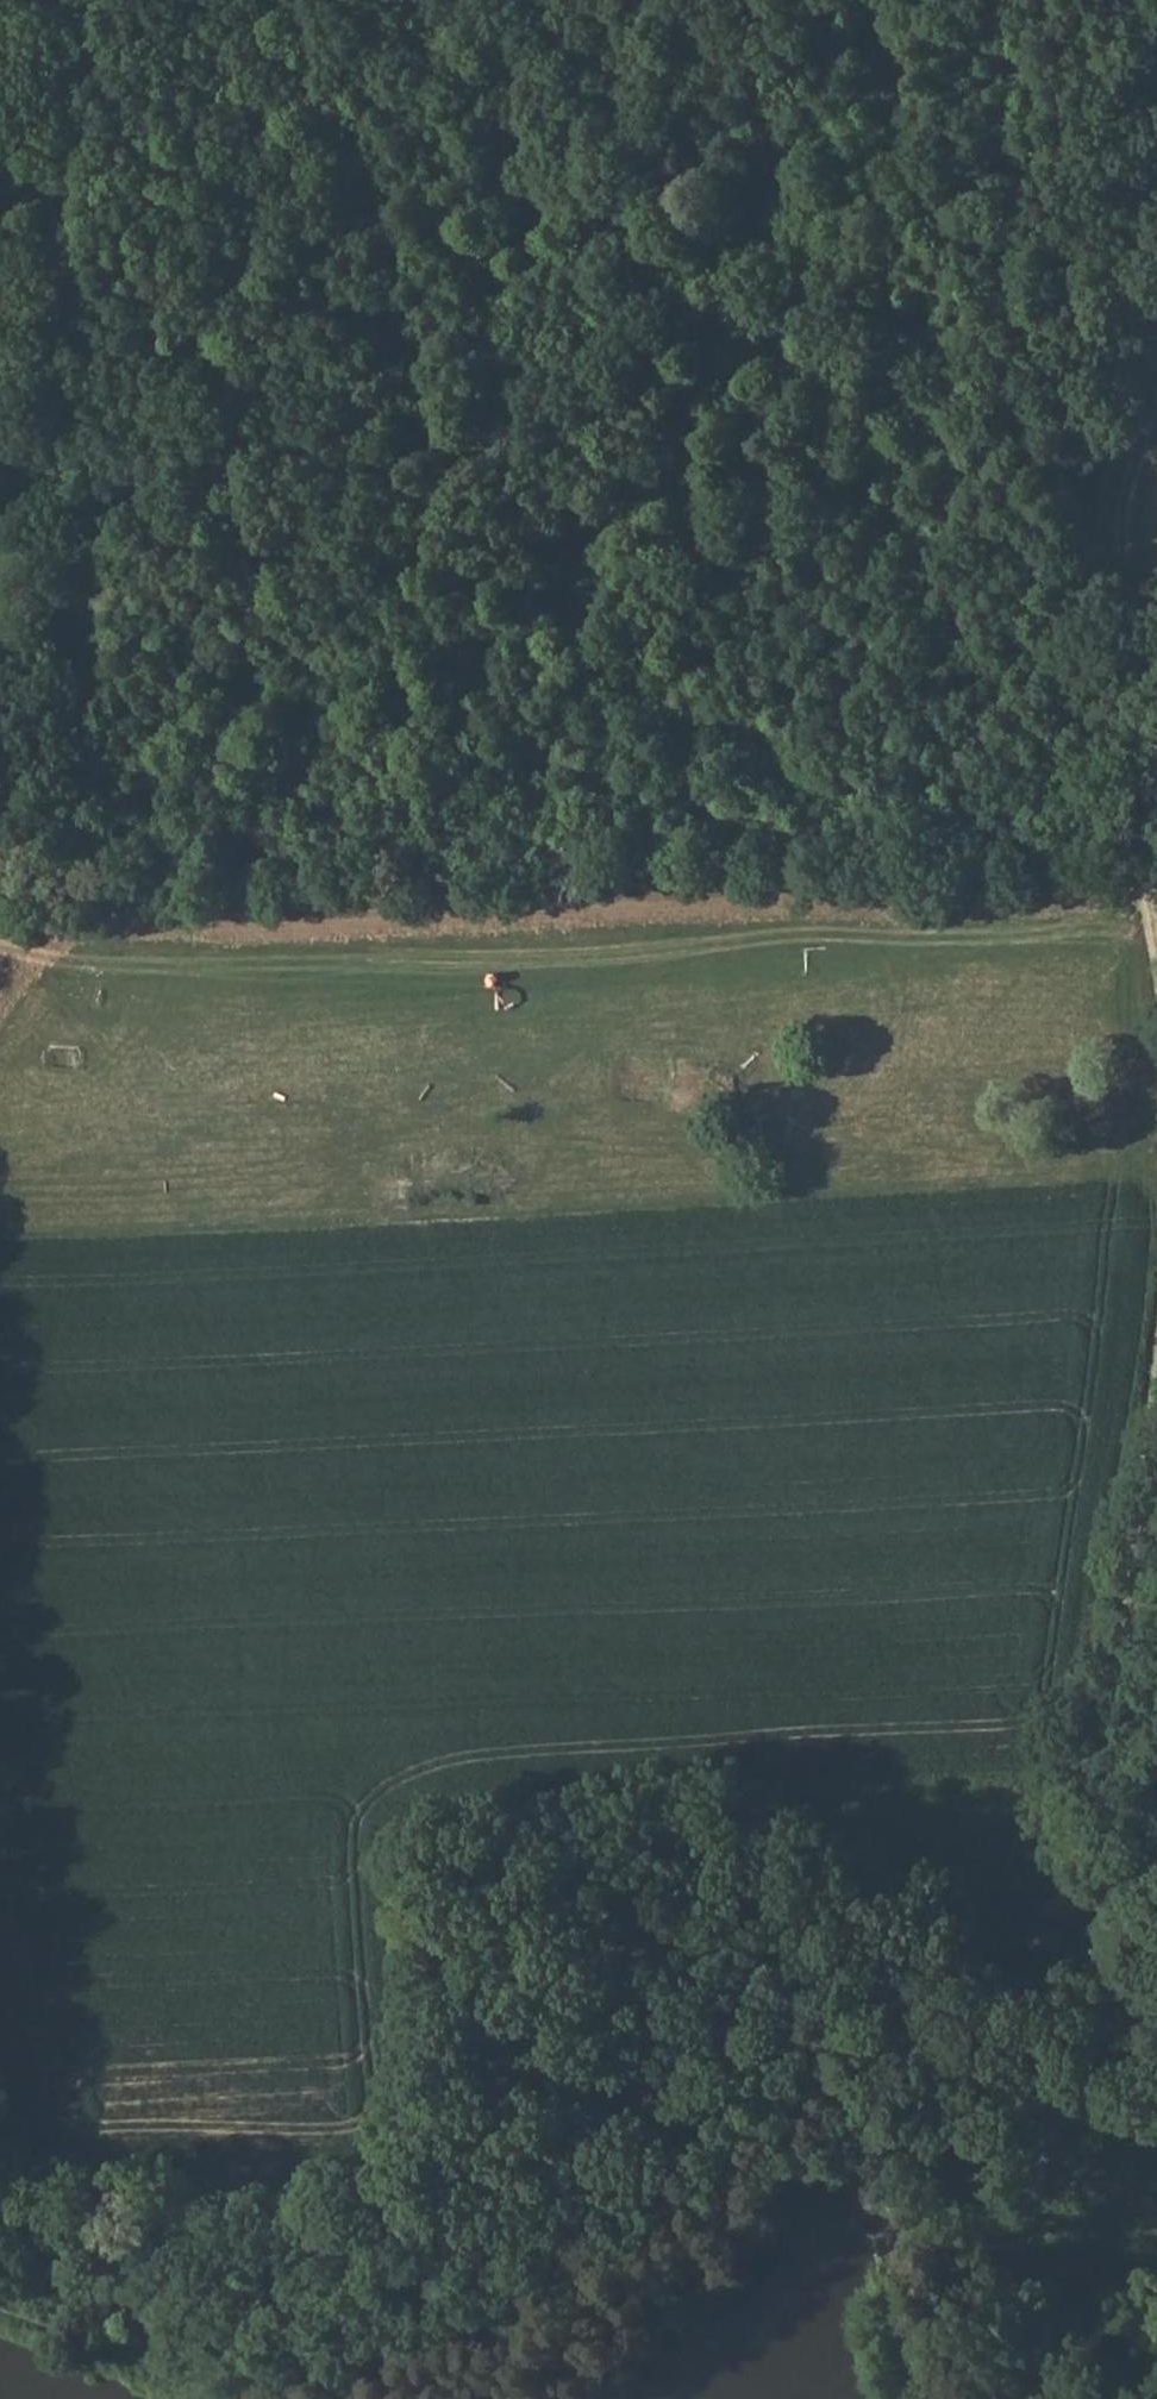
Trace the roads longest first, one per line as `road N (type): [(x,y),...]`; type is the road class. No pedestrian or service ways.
road 1 (track): [(1156,1412),(1132,1542),(1110,1811),(1085,1877),(1031,1932),(874,2000),(862,2042),(920,2294),(931,2398)]
road 2 (track): [(1156,371),(1119,492),(1113,542),(1144,654),(1156,914)]
road 3 (track): [(59,0),(70,54),(81,378),(94,436),(113,471)]

